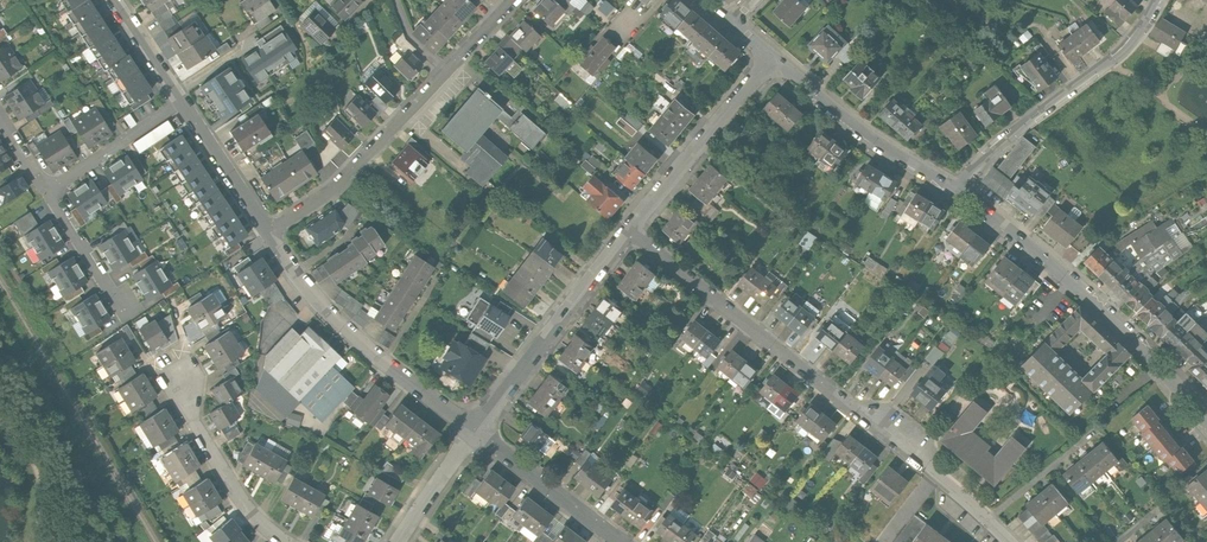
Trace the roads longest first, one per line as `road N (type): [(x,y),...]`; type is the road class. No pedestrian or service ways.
road 1 (residential): [(628,232),(935,473),(1009,541)]
road 2 (tertiary): [(956,190),(1069,282),(1206,420)]
road 3 (residential): [(268,233),(332,189),(513,0)]
road 4 (residential): [(475,432),(335,320),(268,233)]
road 5 (residential): [(1160,0),(1124,52),(995,148),(956,190)]
road 6 (residential): [(628,232),(475,432)]
road 7 (residential): [(773,57),(628,232)]
road 8 (tertiary): [(956,190),(866,134),(773,57)]
road 9 (residential): [(285,541),(241,501),(192,421),(182,383)]
road 10 (residential): [(621,541),(475,432)]
road 11 (residential): [(181,102),(48,187)]
road 12 (residential): [(268,233),(181,102)]
road 13 (residential): [(48,187),(113,295),(126,303)]
road 14 (residential): [(475,432),(396,541)]
road 15 (residential): [(181,102),(113,0)]

